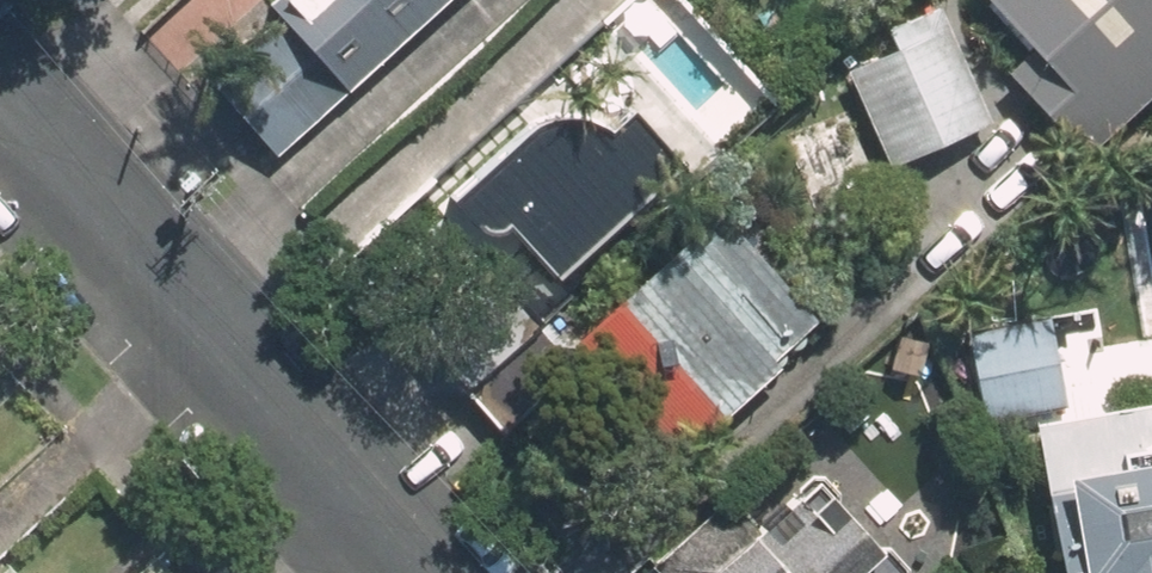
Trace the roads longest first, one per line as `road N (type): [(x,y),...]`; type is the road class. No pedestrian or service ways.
road 1 (residential): [(414,572),(0,114)]

